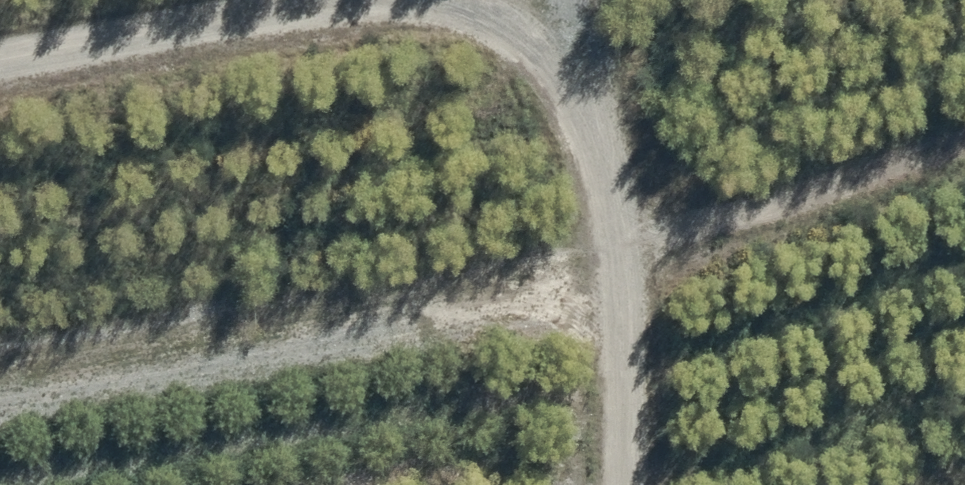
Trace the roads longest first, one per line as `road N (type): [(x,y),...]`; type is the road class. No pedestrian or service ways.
road 1 (track): [(0,344),(616,226),(964,111)]
road 2 (track): [(579,18),(0,109)]
road 3 (track): [(617,484),(616,226),(579,18)]

